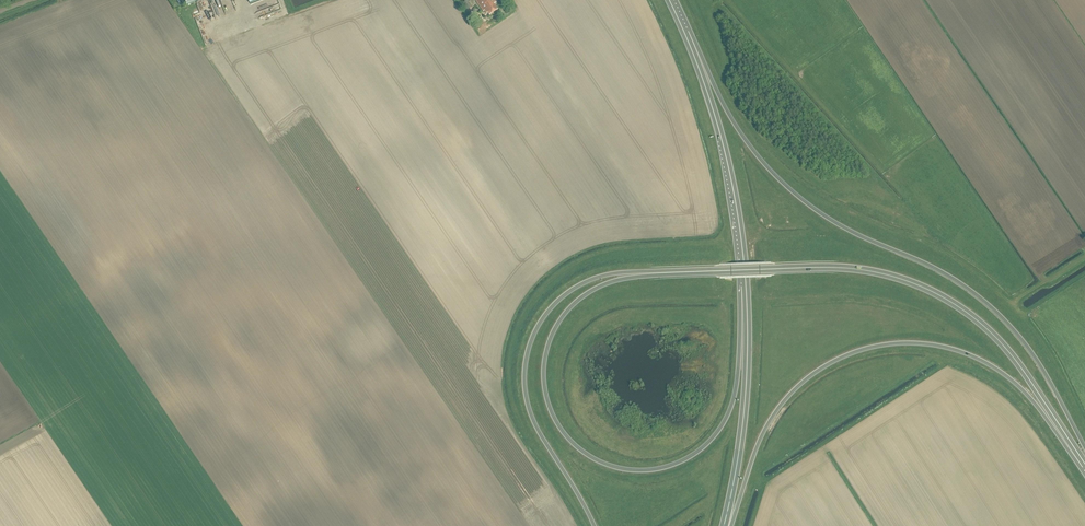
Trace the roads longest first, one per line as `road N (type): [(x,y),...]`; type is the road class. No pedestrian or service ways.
road 1 (trunk): [(1084,447),(1047,376),(994,312),(939,271),(842,227),(798,196),(749,144),(691,49)]
road 2 (trunk): [(746,287),(736,387),(719,430),(679,463),(632,470),(597,461),(567,437),(549,408),(544,366),(572,306),(601,286),(647,274)]
road 3 (trunk): [(1084,464),(1004,346),(934,293),(852,269),(647,274)]
road 4 (trunk): [(729,525),(763,434),(789,395),(828,365),(887,345),(945,347),(995,368),(1084,465)]
road 5 (trunk): [(647,274),(604,276),(568,292),(538,327),(525,365),(531,414),(594,525)]
road 6 (trunk): [(746,287),(722,142),(691,49)]
road 7 (trunk): [(724,525),(744,409),(746,287)]

